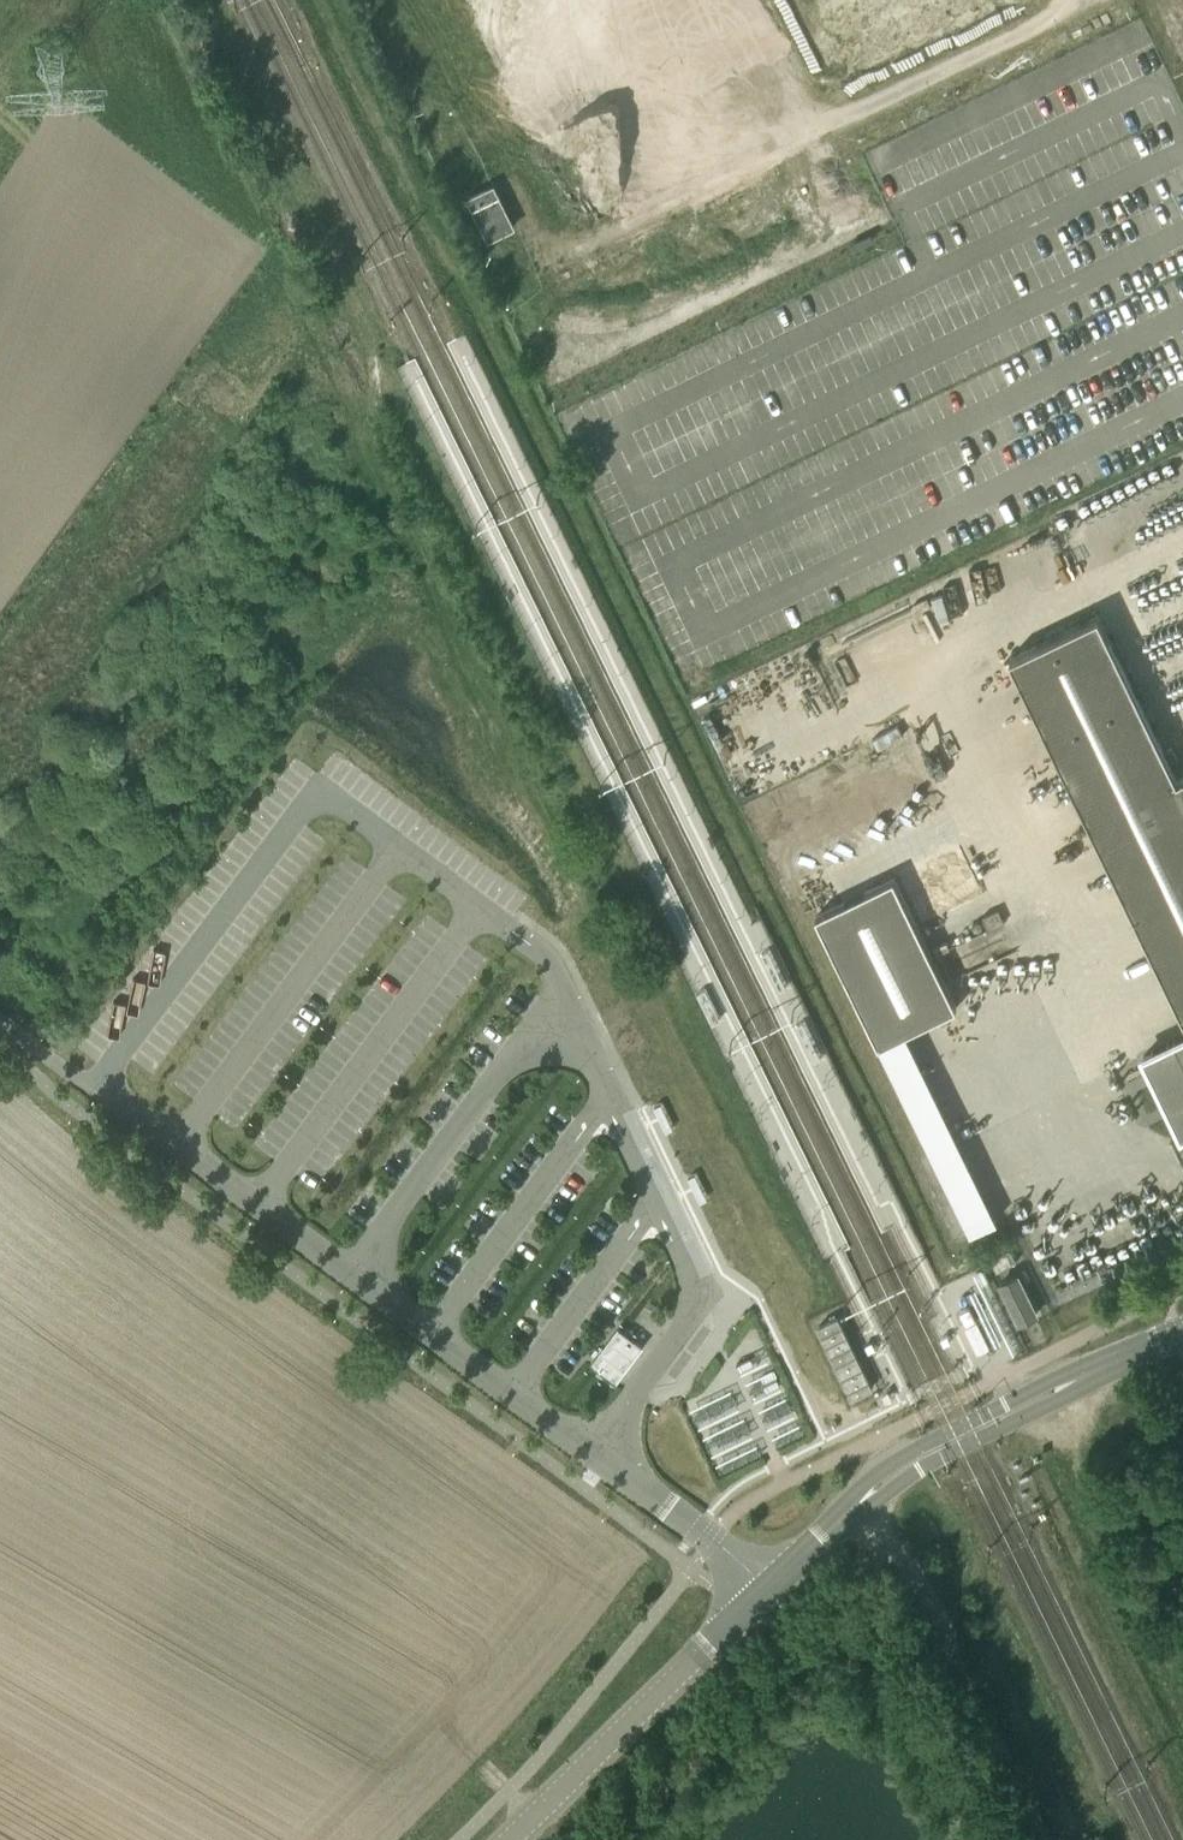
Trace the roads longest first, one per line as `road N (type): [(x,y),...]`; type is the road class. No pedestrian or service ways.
road 1 (tertiary): [(767,1590),(907,1465),(1182,1331)]
road 2 (track): [(1052,1839),(926,1584),(869,1492)]
road 3 (tertiary): [(514,1839),(767,1590)]
road 4 (unclassified): [(767,1590),(711,1536),(597,1455)]

